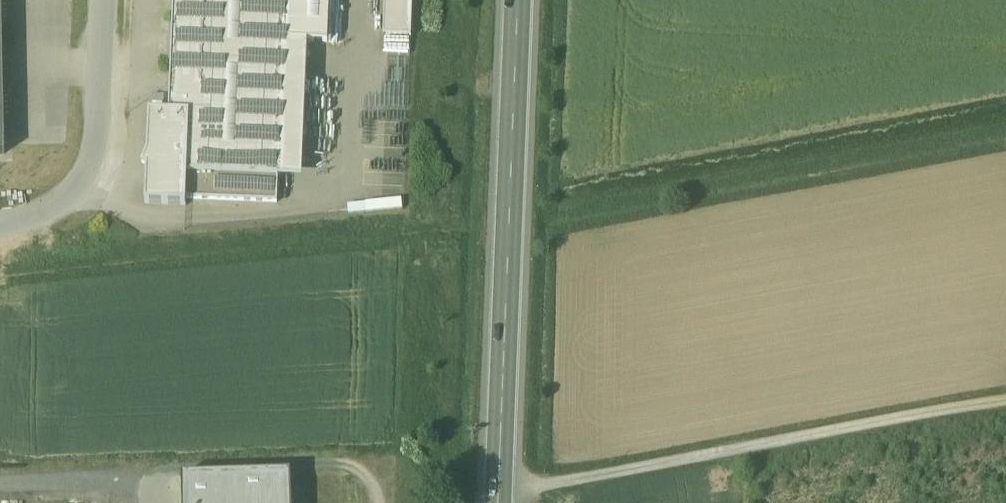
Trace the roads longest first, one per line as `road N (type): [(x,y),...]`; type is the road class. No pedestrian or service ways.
road 1 (primary): [(516,0),(500,502)]
road 2 (unclassified): [(0,227),(46,215),(85,178),(99,134),(103,0)]

